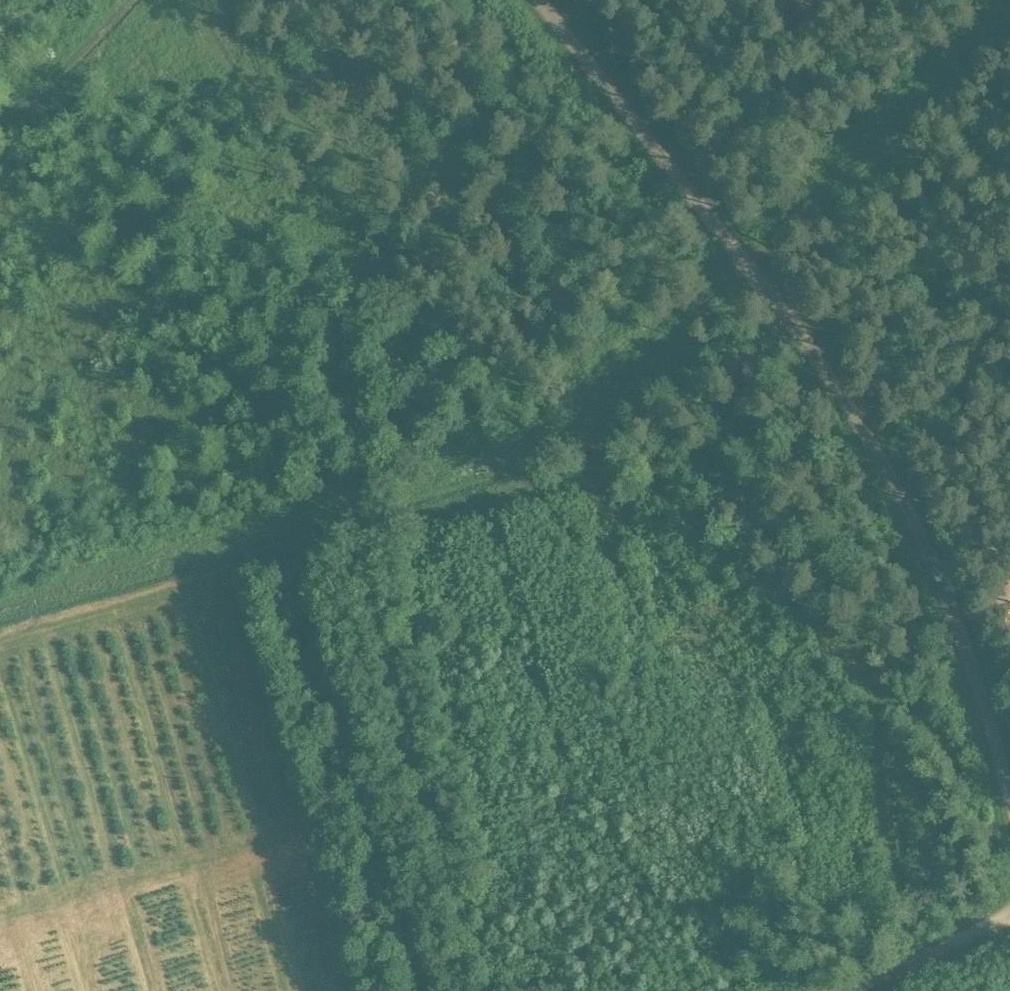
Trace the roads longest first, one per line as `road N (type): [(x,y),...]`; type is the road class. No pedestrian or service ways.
road 1 (unclassified): [(1009,797),(945,596),(854,416),(538,0)]
road 2 (track): [(755,279),(590,432)]
road 3 (track): [(836,990),(1009,913)]
road 4 (track): [(133,0),(41,90),(0,117)]

